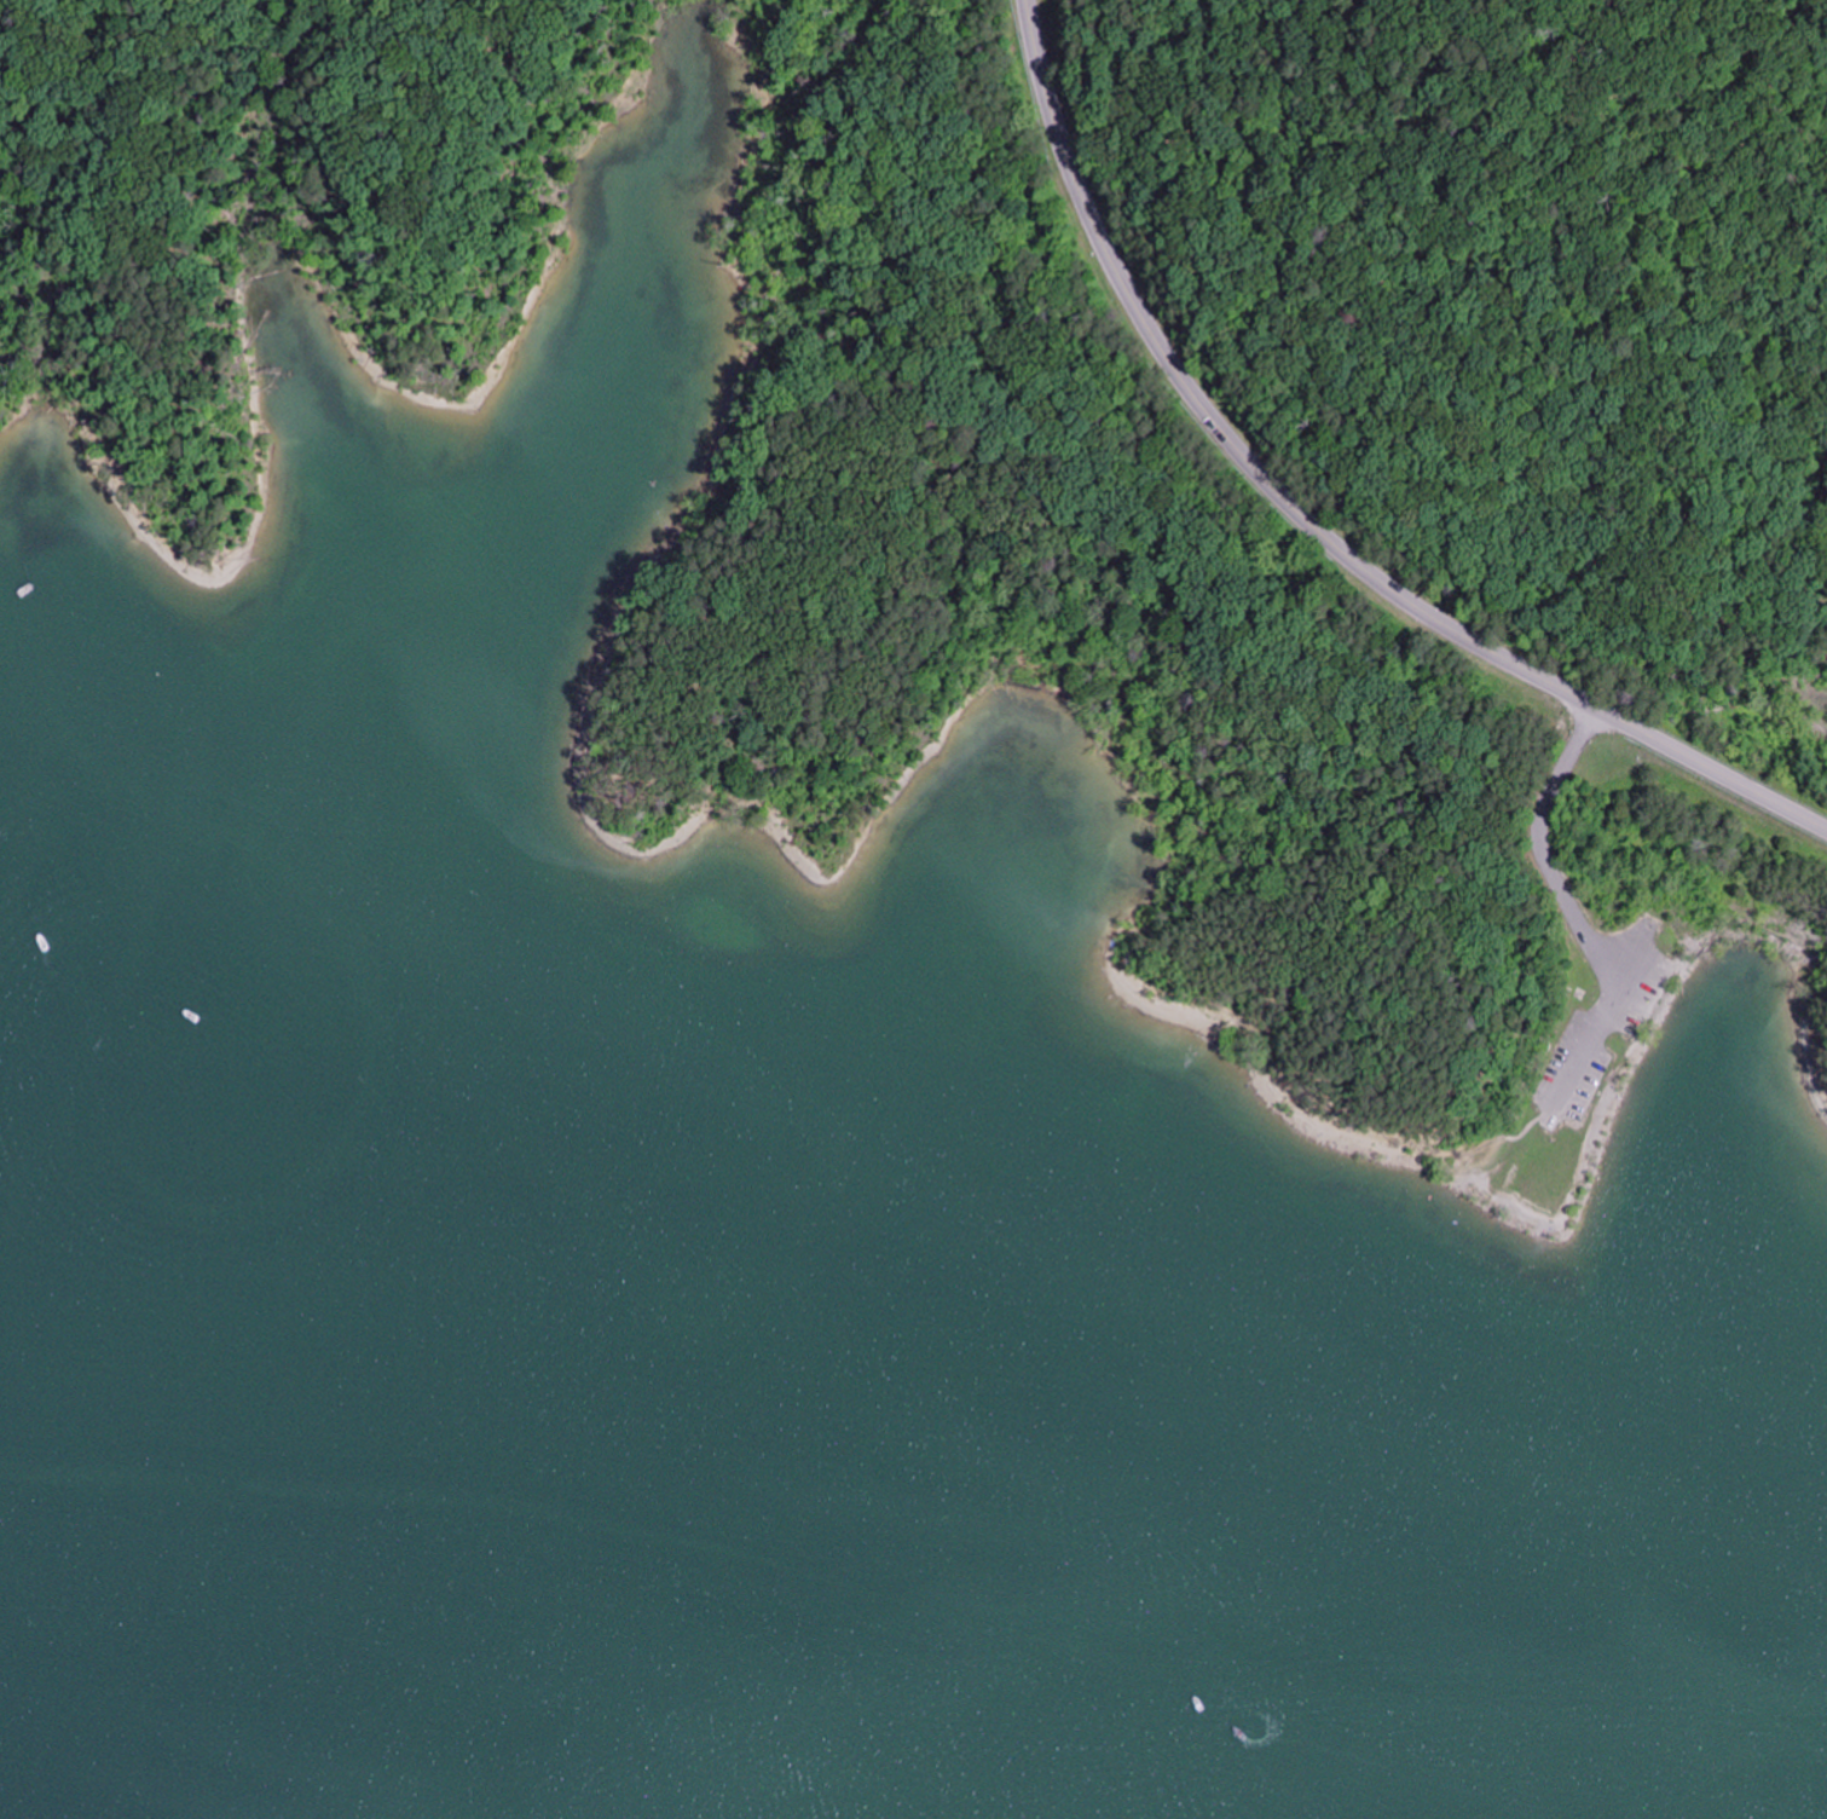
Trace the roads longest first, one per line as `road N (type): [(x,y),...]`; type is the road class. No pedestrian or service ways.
road 1 (secondary): [(1826,830),(1450,630),(1354,564),(1270,487),(1162,354),(1106,258),(1063,155),(1025,0)]
road 2 (residential): [(1590,706),(1549,799),(1543,842),(1611,984),(1596,1027),(1562,1076)]

